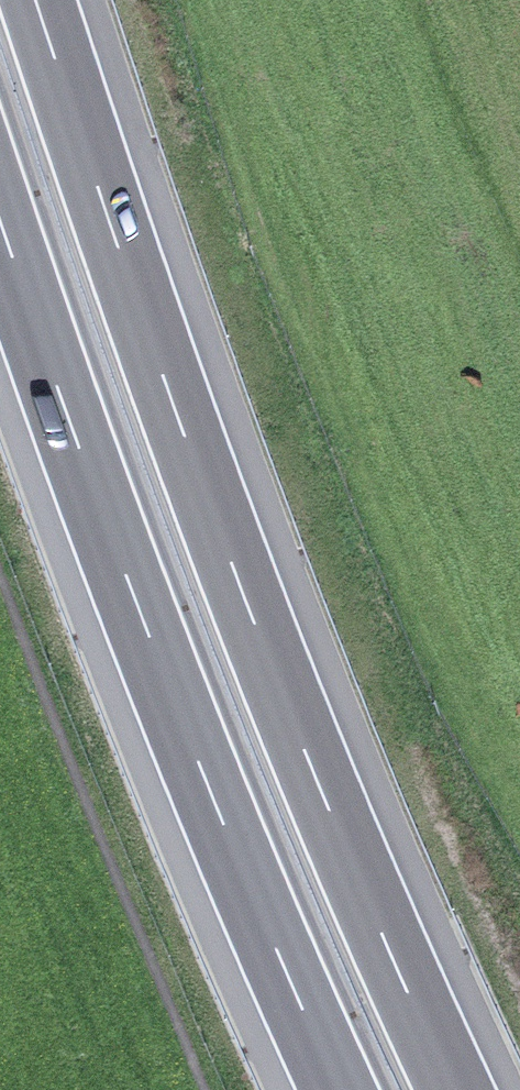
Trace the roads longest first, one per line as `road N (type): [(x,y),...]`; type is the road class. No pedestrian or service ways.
road 1 (motorway): [(453,1089),(254,624),(35,0)]
road 2 (motorway): [(0,231),(152,650),(339,1089)]

